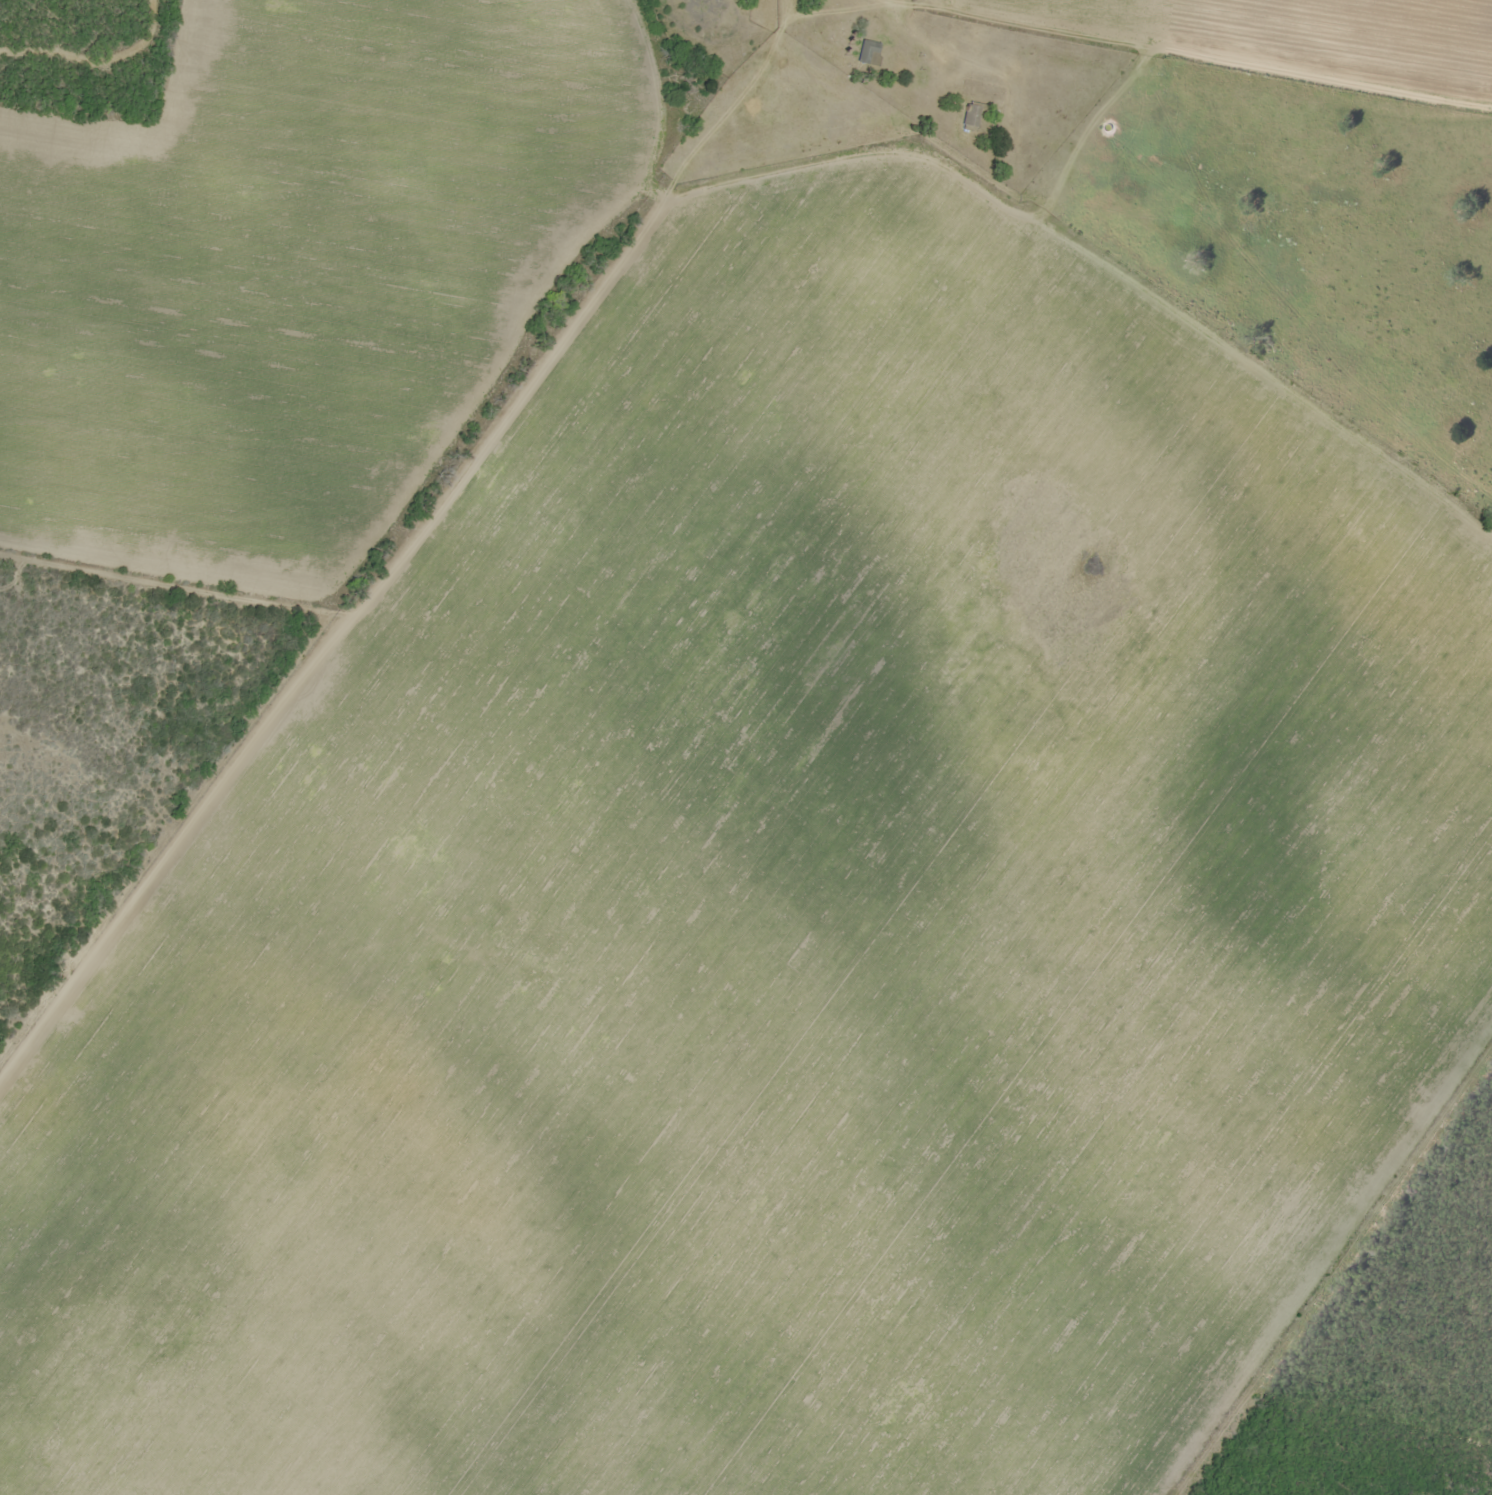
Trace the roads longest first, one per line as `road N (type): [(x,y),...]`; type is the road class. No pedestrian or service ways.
road 1 (residential): [(0,1031),(433,430),(761,72),(870,0),(960,5),(1207,81),(1359,105),(1491,97)]
road 2 (residential): [(1351,1494),(1478,1284),(1491,1179)]

